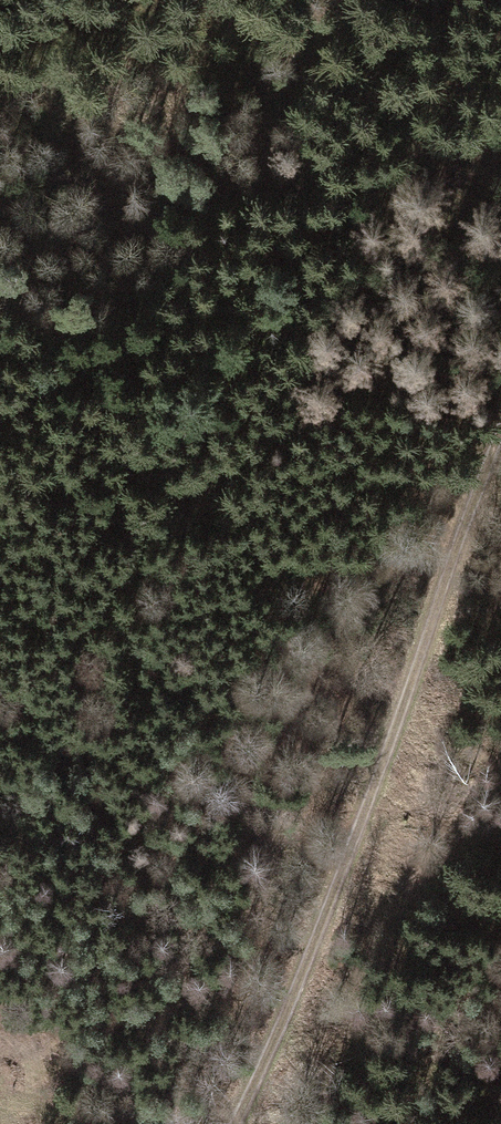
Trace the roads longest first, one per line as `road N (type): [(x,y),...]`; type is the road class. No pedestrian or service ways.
road 1 (track): [(234,1123),(352,855),(500,429)]
road 2 (track): [(500,166),(0,219)]
road 3 (track): [(0,1089),(124,1123)]

